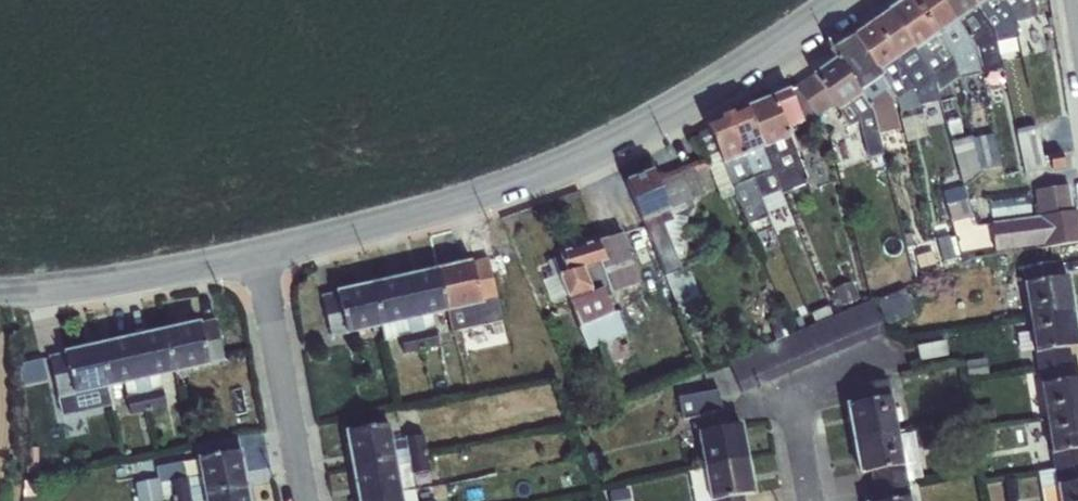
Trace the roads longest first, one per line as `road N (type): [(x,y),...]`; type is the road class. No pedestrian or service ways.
road 1 (tertiary): [(261,254),(535,177),(668,115),(843,0)]
road 2 (tertiary): [(0,292),(261,254)]
road 3 (residential): [(261,254),(306,500)]

